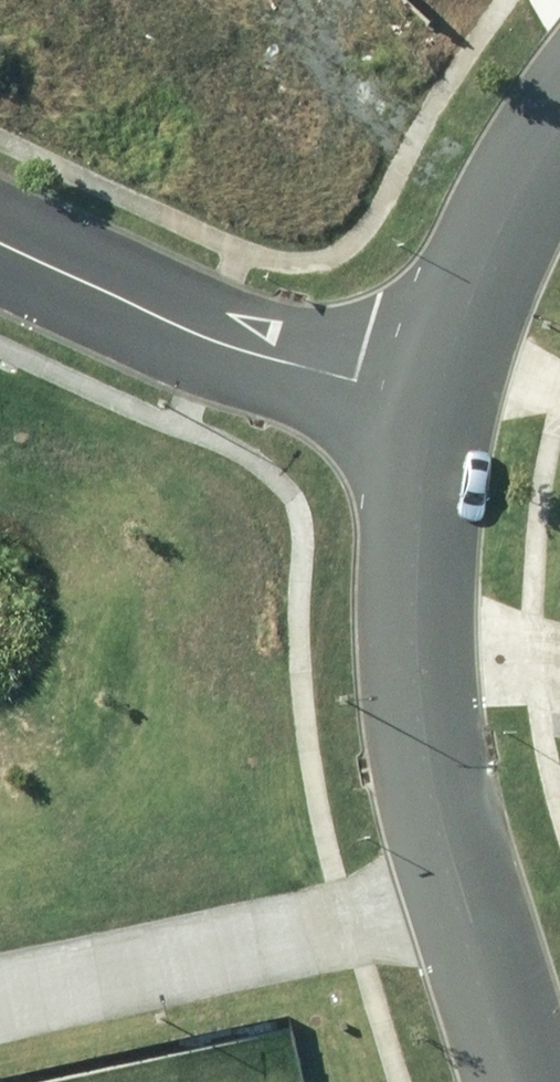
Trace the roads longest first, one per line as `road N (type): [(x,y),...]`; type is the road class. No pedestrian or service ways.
road 1 (residential): [(0,1006),(456,890)]
road 2 (residential): [(402,396),(177,327),(0,246)]
road 3 (tertiary): [(559,104),(462,246),(402,396)]
road 4 (tertiary): [(402,396),(413,676)]
road 5 (tertiary): [(413,676),(415,722),(456,890)]
road 6 (tertiary): [(456,890),(510,1081)]
road 7 (residential): [(413,676),(559,738)]

